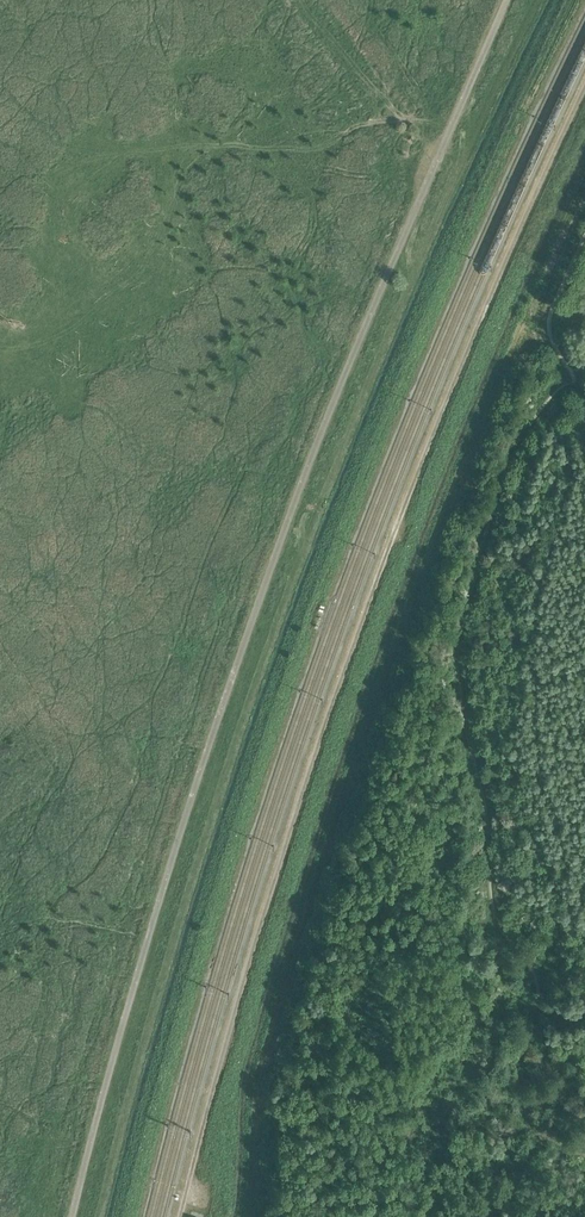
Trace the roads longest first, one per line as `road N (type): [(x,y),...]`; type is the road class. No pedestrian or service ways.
road 1 (track): [(68,1216),(154,890),(240,637),(375,289),(506,0)]
road 2 (track): [(181,1216),(266,908),(353,648),(427,450),(584,93)]
road 3 (track): [(584,229),(545,330),(572,376)]

